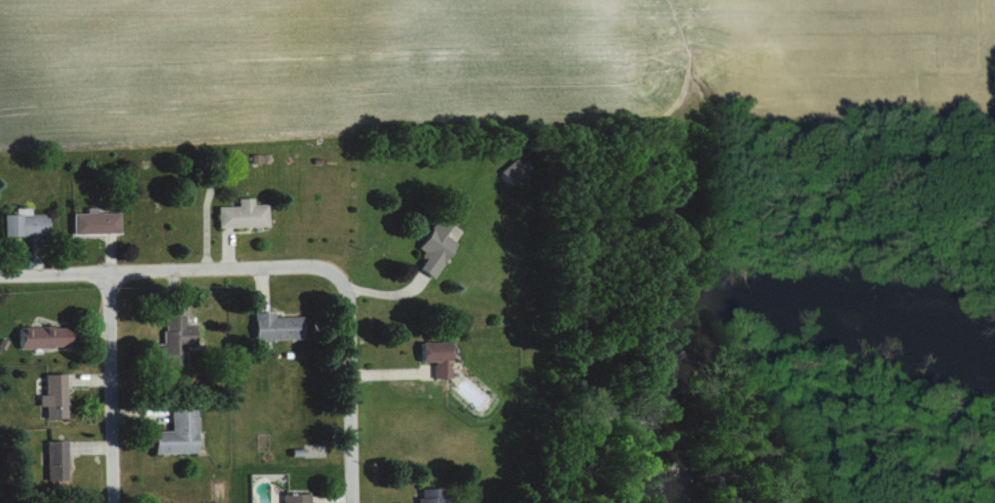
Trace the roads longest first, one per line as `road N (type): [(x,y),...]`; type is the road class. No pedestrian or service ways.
road 1 (residential): [(0,274),(310,266),(341,276)]
road 2 (residential): [(109,273),(115,502)]
road 3 (residential): [(341,276),(350,304),(353,502)]

